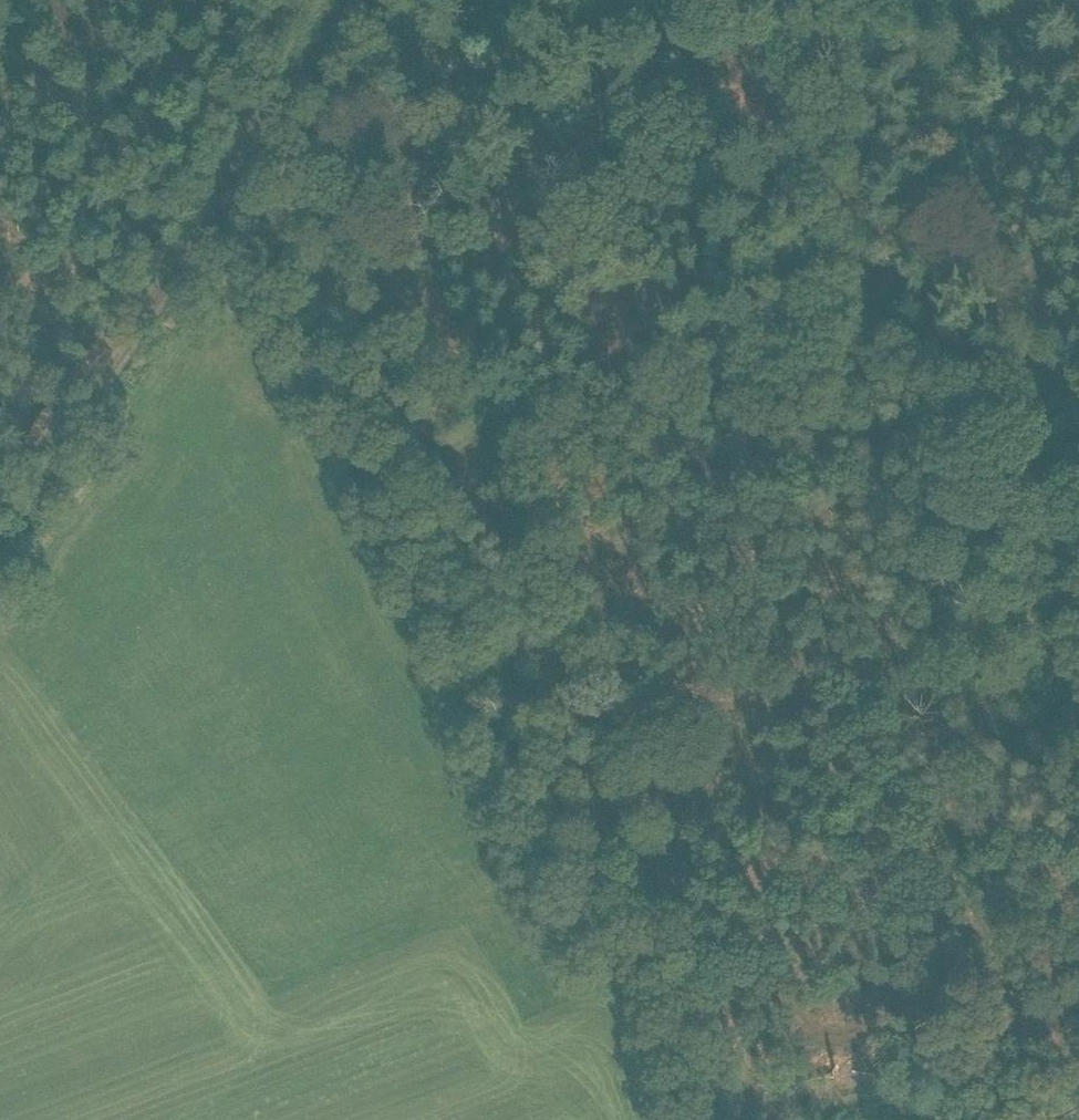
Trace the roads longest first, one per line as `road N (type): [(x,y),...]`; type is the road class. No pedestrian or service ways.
road 1 (track): [(357,0),(0,534)]

